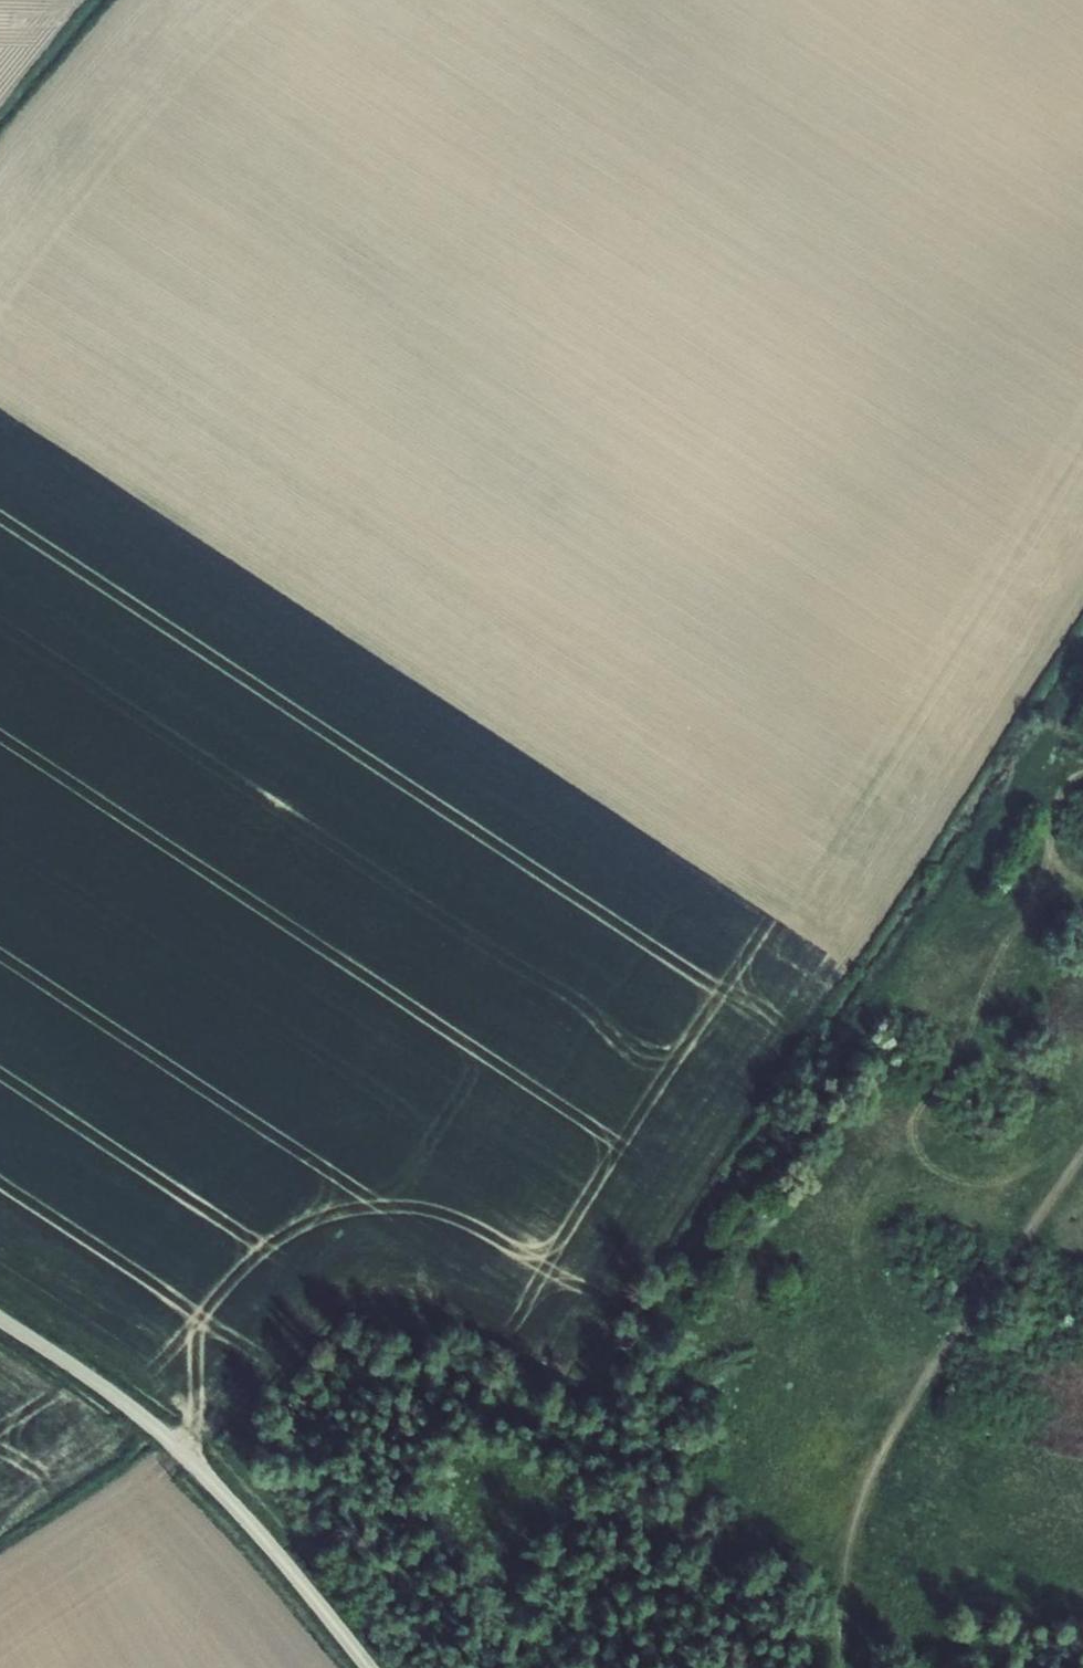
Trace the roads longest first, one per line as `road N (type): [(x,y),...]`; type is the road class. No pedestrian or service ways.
road 1 (track): [(844,1667),(846,1557),(925,1379),(1082,1164)]
road 2 (unclassified): [(0,1321),(167,1441),(255,1530),(367,1667)]

